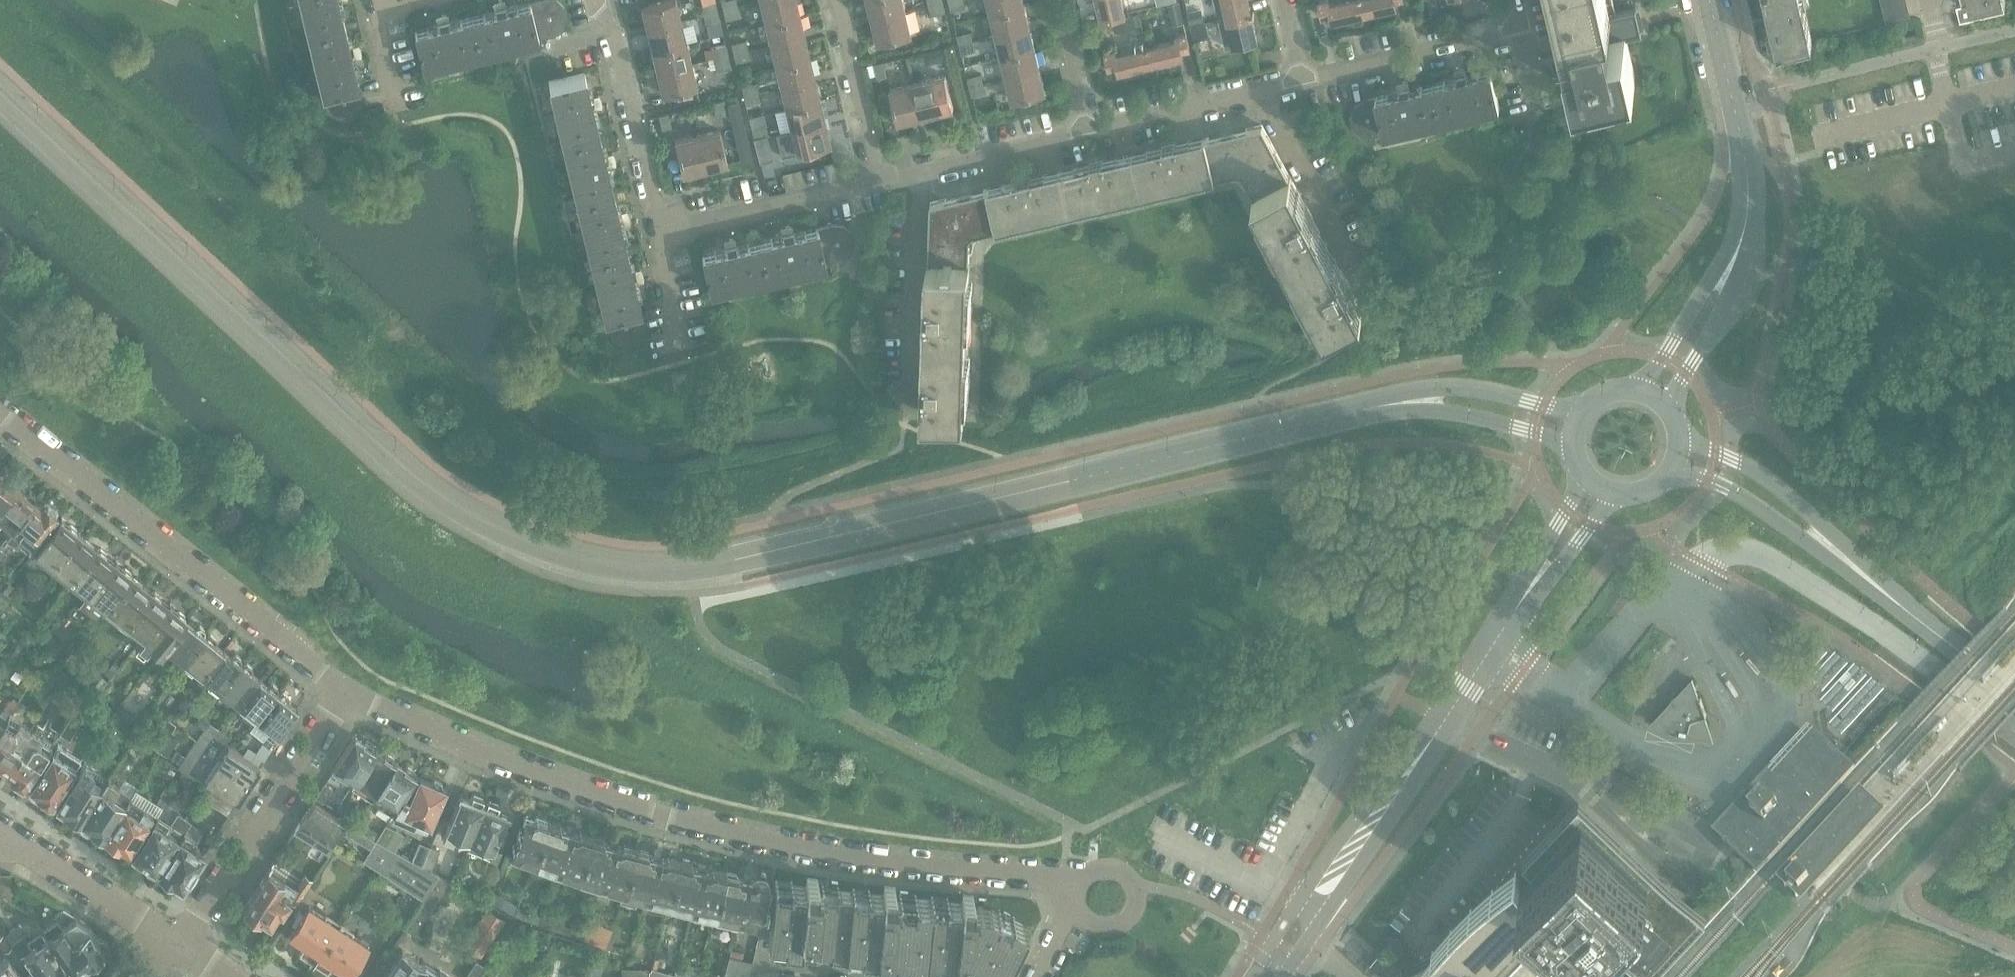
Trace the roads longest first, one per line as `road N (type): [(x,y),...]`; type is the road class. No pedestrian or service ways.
road 1 (secondary): [(0,92),(424,483),(508,531),(605,566),(686,569),(1404,403)]
road 2 (residential): [(1078,891),(1057,881),(809,849),(660,815),(461,742),(348,690)]
road 3 (residential): [(348,690),(0,413)]
road 4 (residential): [(187,947),(348,690)]
road 5 (secondary): [(1907,610),(1763,477),(1679,440)]
road 6 (secondary): [(1663,482),(1709,481),(1749,500),(1907,610)]
road 7 (residential): [(655,233),(634,118),(611,27),(595,0)]
road 8 (residential): [(655,233),(881,177)]
road 9 (unclassified): [(1316,933),(1437,735)]
road 10 (residential): [(1304,82),(1526,30)]
road 11 (unclassified): [(1437,735),(1335,847),(1299,905)]
road 12 (residential): [(1362,277),(1261,96)]
road 13 (residential): [(187,947),(17,846)]
road 14 (residential): [(910,359),(921,172)]
road 15 (secondary): [(1584,414),(1455,391),(1404,403)]
road 16 (residential): [(881,177),(836,0)]
road 17 (secondary): [(1404,403),(1538,434),(1575,454)]
road 18 (residential): [(1087,135),(1261,96)]
road 19 (residential): [(1078,902),(1093,925),(1107,929),(1121,926),(1138,904),(1138,890),(1121,870),(1095,871),(1078,891)]
road 20 (residential): [(921,172),(1087,135)]
road 21 (unclassified): [(1512,618),(1619,495)]
road 22 (tertiary): [(1737,121),(1751,199),(1731,278)]
road 23 (unclassified): [(1588,478),(1530,566),(1512,618)]
road 24 (tertiary): [(1669,412),(1727,311),(1731,278)]
road 25 (tertiary): [(1731,278),(1705,293),(1638,392)]
road 26 (unclassified): [(1437,735),(1512,618)]
road 27 (residential): [(1087,135),(1058,0)]
road 28 (secondary): [(1907,610),(2014,691)]
road 29 (tertiary): [(1737,121),(1710,0)]

